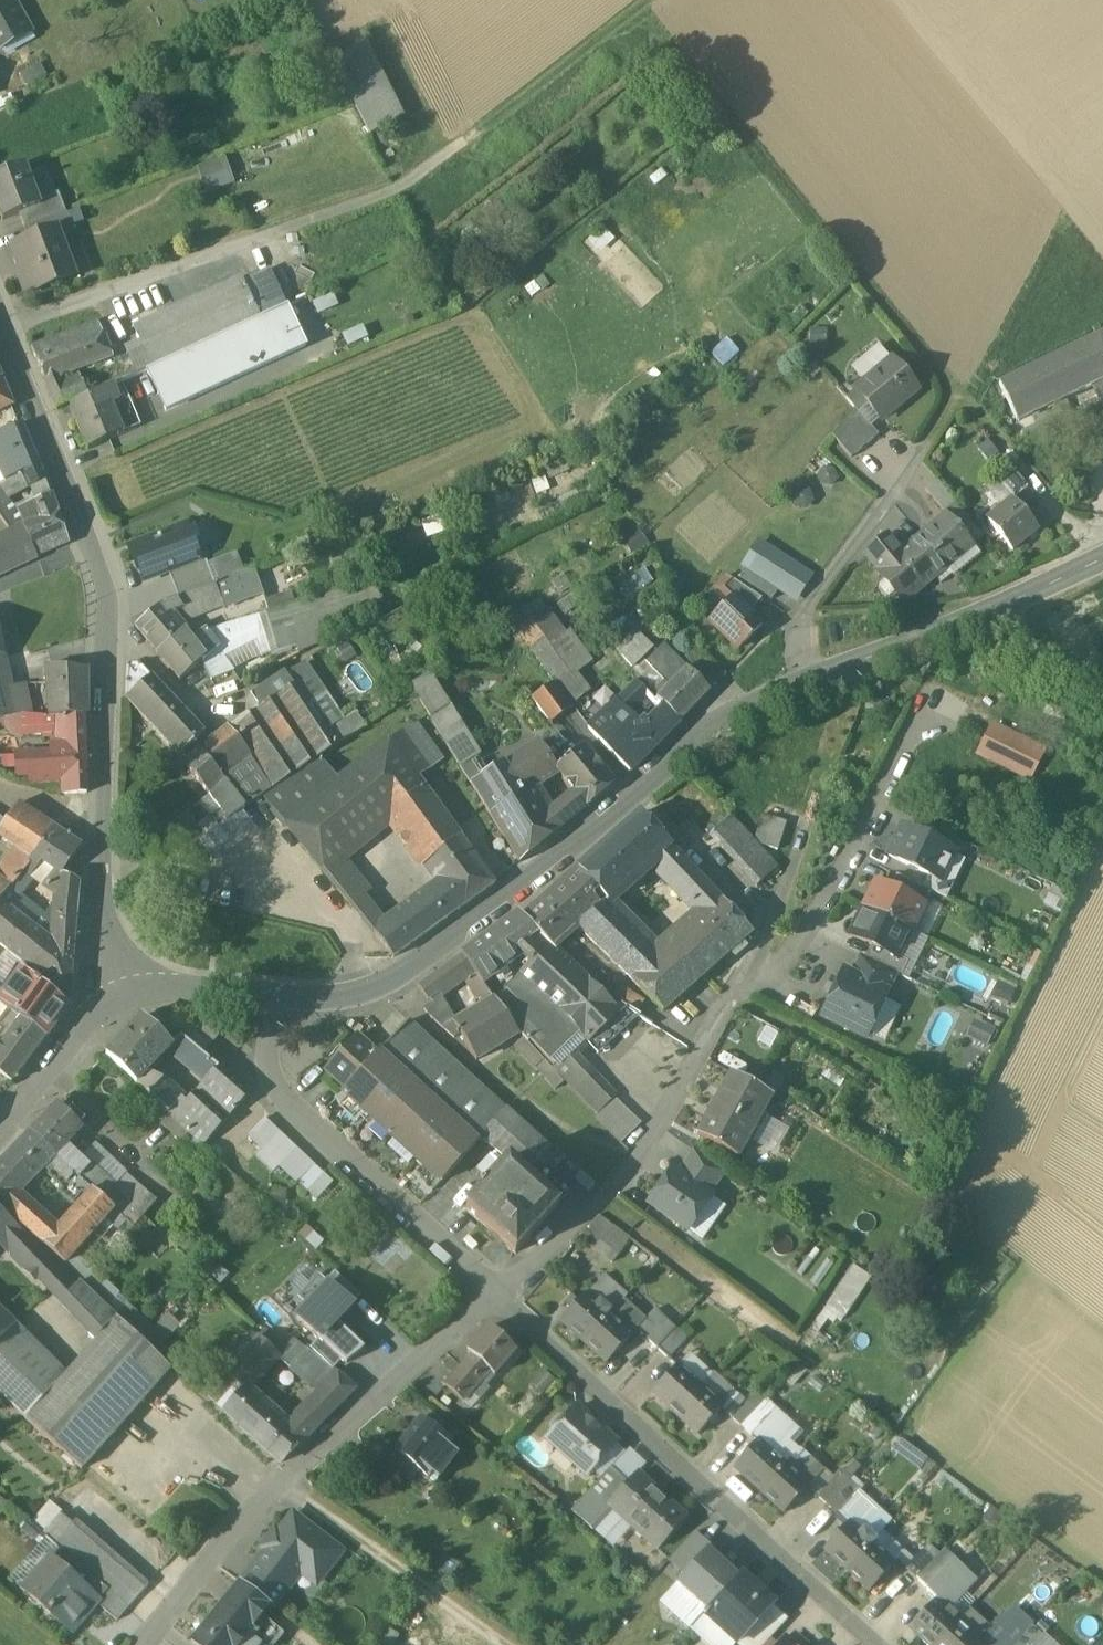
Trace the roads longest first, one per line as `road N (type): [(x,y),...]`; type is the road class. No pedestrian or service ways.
road 1 (secondary): [(274,996),(373,991),(501,909),(700,742),(763,702),(934,638),(1102,559)]
road 2 (tertiary): [(0,317),(93,533),(103,579),(105,950),(119,996)]
road 3 (residential): [(495,1297),(877,1644)]
road 4 (track): [(967,395),(637,13)]
road 5 (residential): [(145,1644),(286,1478),(495,1297)]
road 6 (residential): [(495,1297),(601,1208),(752,979)]
road 7 (residential): [(274,996),(268,1073),(290,1105),(495,1297)]
road 8 (residential): [(752,979),(778,984),(928,708)]
road 9 (track): [(398,188),(654,0)]
road 10 (track): [(286,1478),(510,1644)]
road 11 (residential): [(752,979),(818,803)]
road 12 (secondary): [(0,1134),(119,996)]
road 13 (secondary): [(119,996),(149,989),(274,996)]
road 14 (track): [(857,663),(818,803)]
road 15 (track): [(1102,686),(1028,641),(1009,606)]

